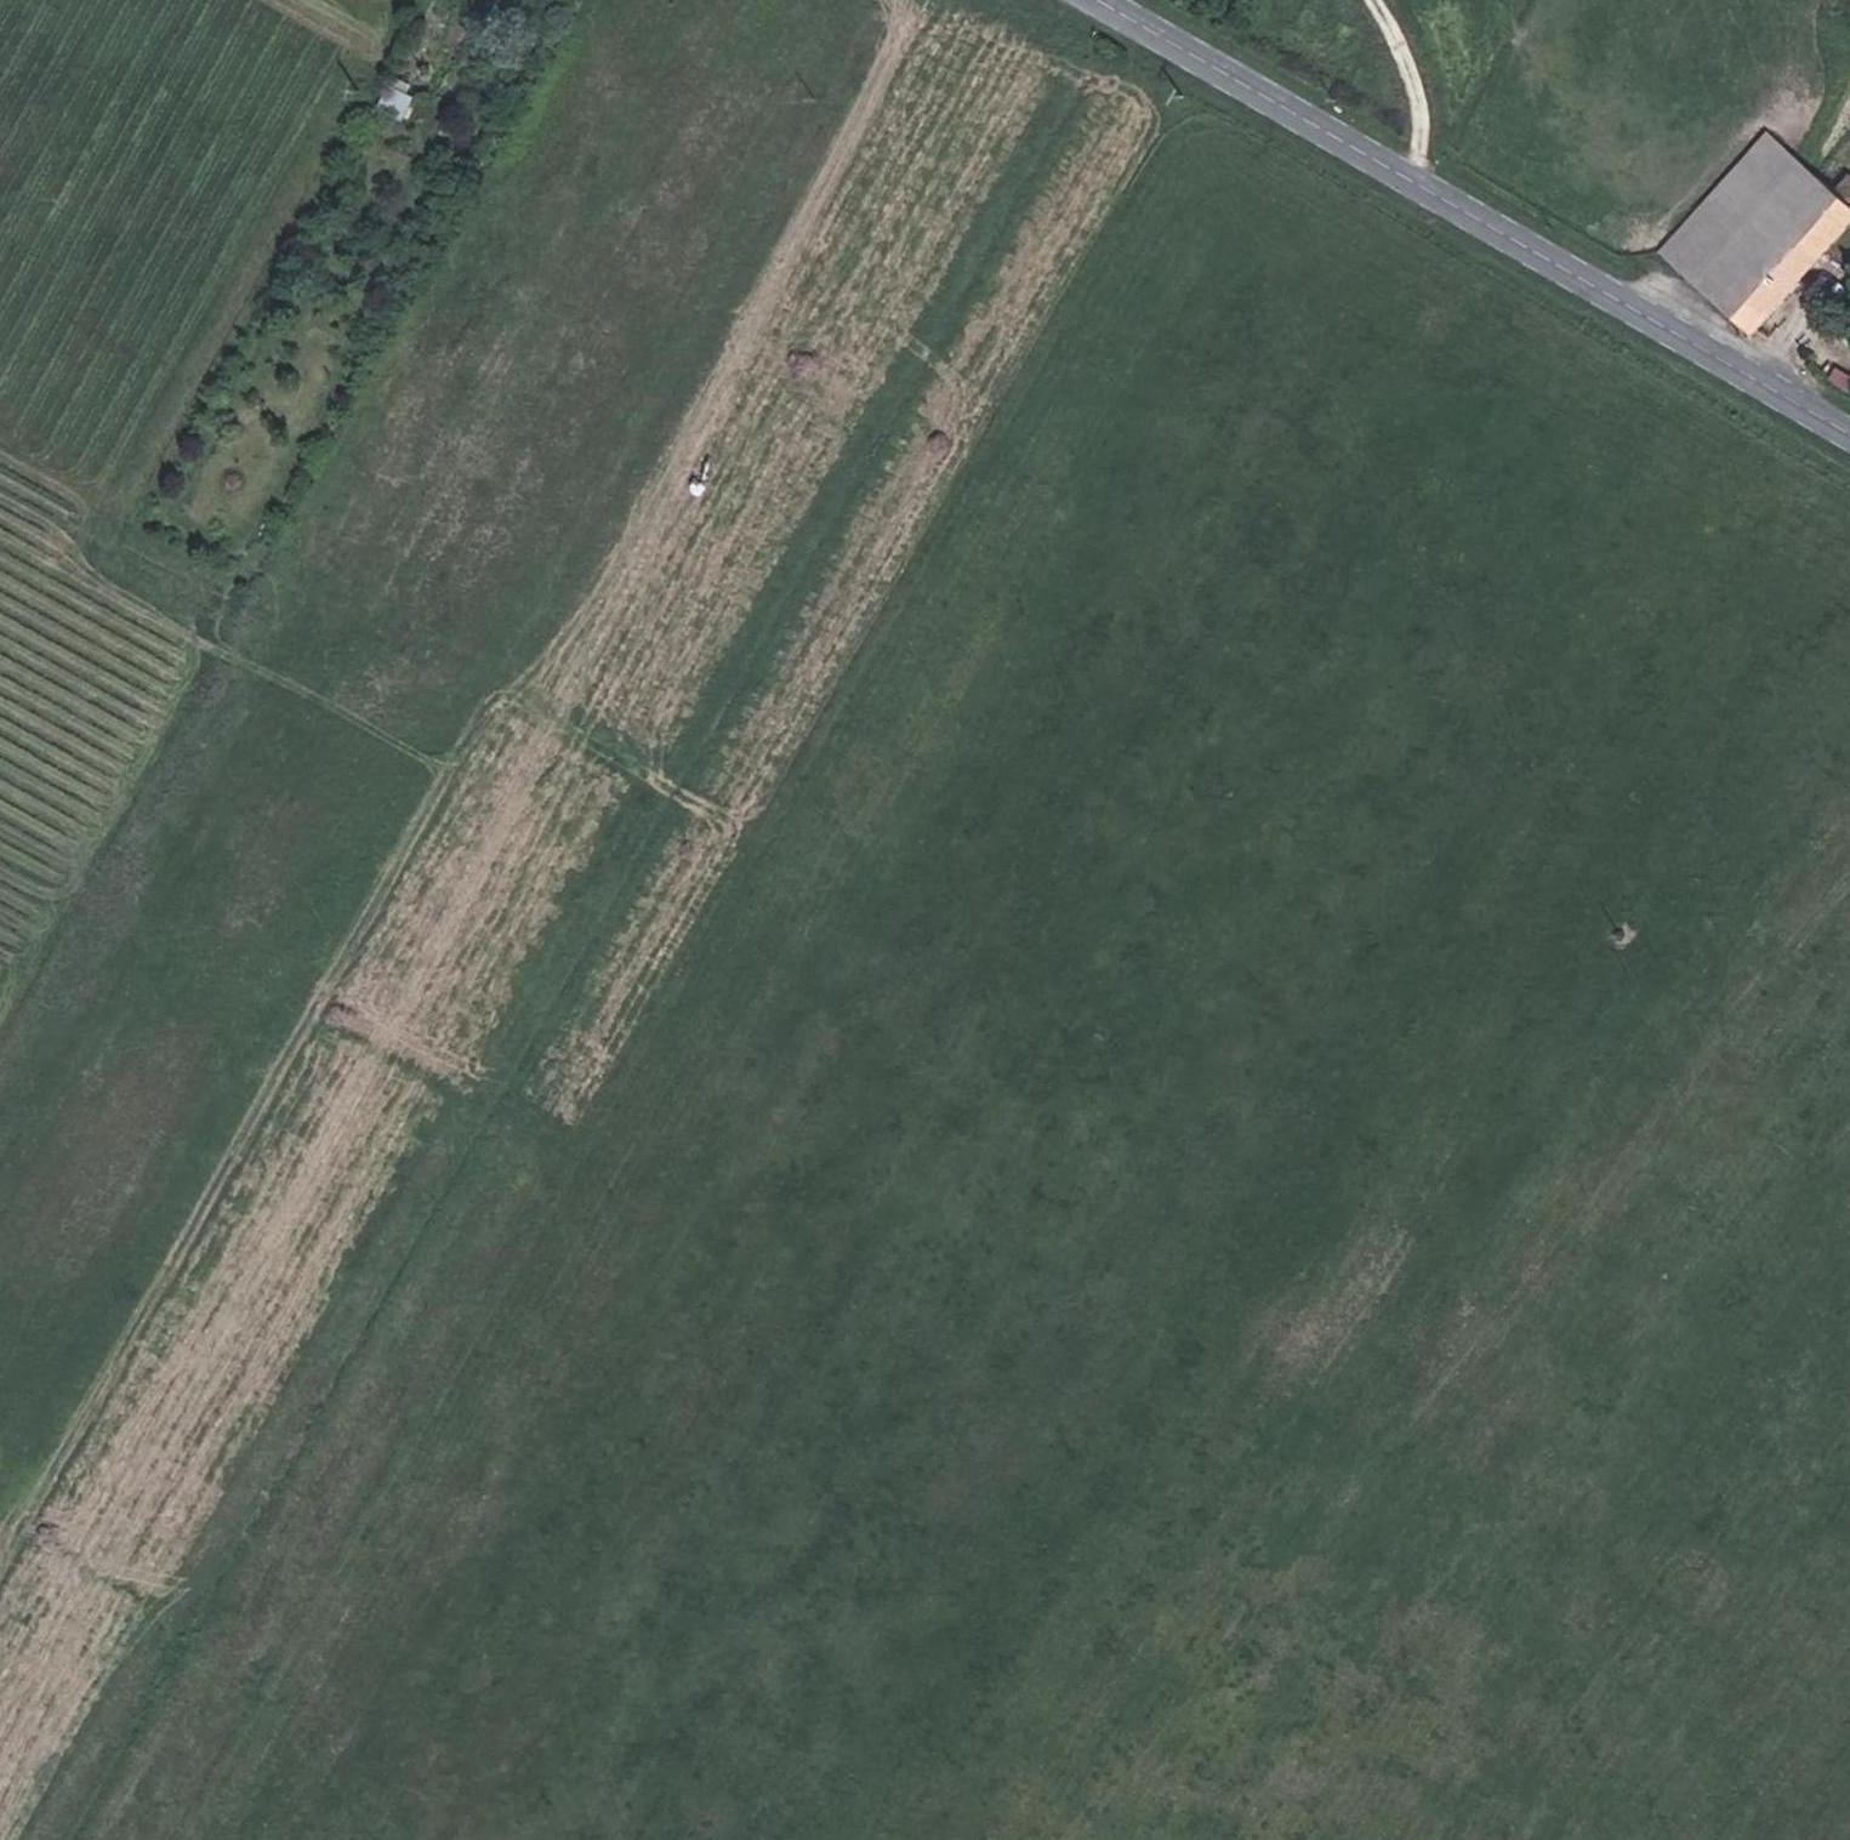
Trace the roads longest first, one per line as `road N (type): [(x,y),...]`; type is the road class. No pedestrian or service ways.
road 1 (tertiary): [(1119,0),(1849,431)]

